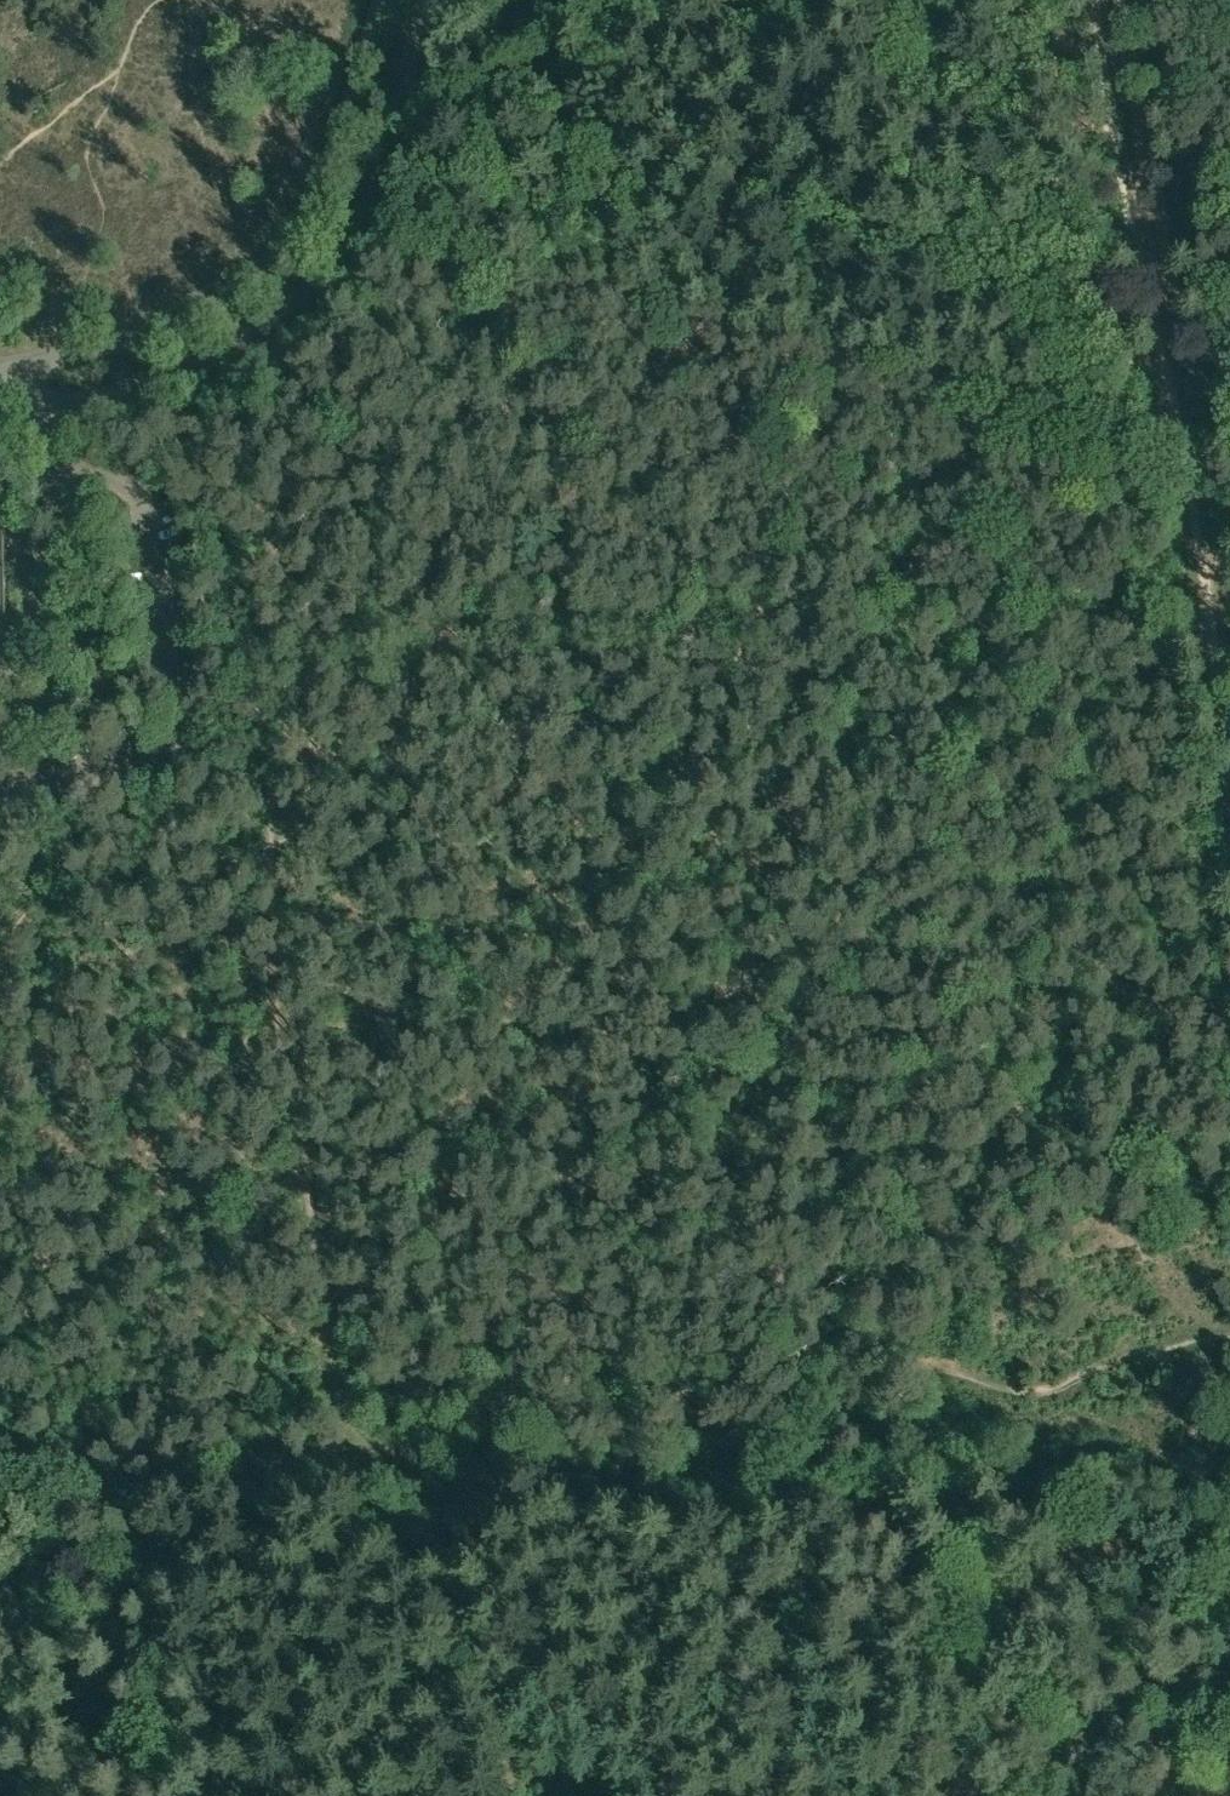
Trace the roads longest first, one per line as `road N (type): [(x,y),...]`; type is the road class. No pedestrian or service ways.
road 1 (track): [(1229,763),(1103,0)]
road 2 (unclassified): [(3,382),(61,404),(109,396),(200,366),(280,313),(314,281),(356,217),(425,0)]
road 3 (unclassified): [(378,0),(329,159),(270,261),(212,308),(51,353),(3,382)]

